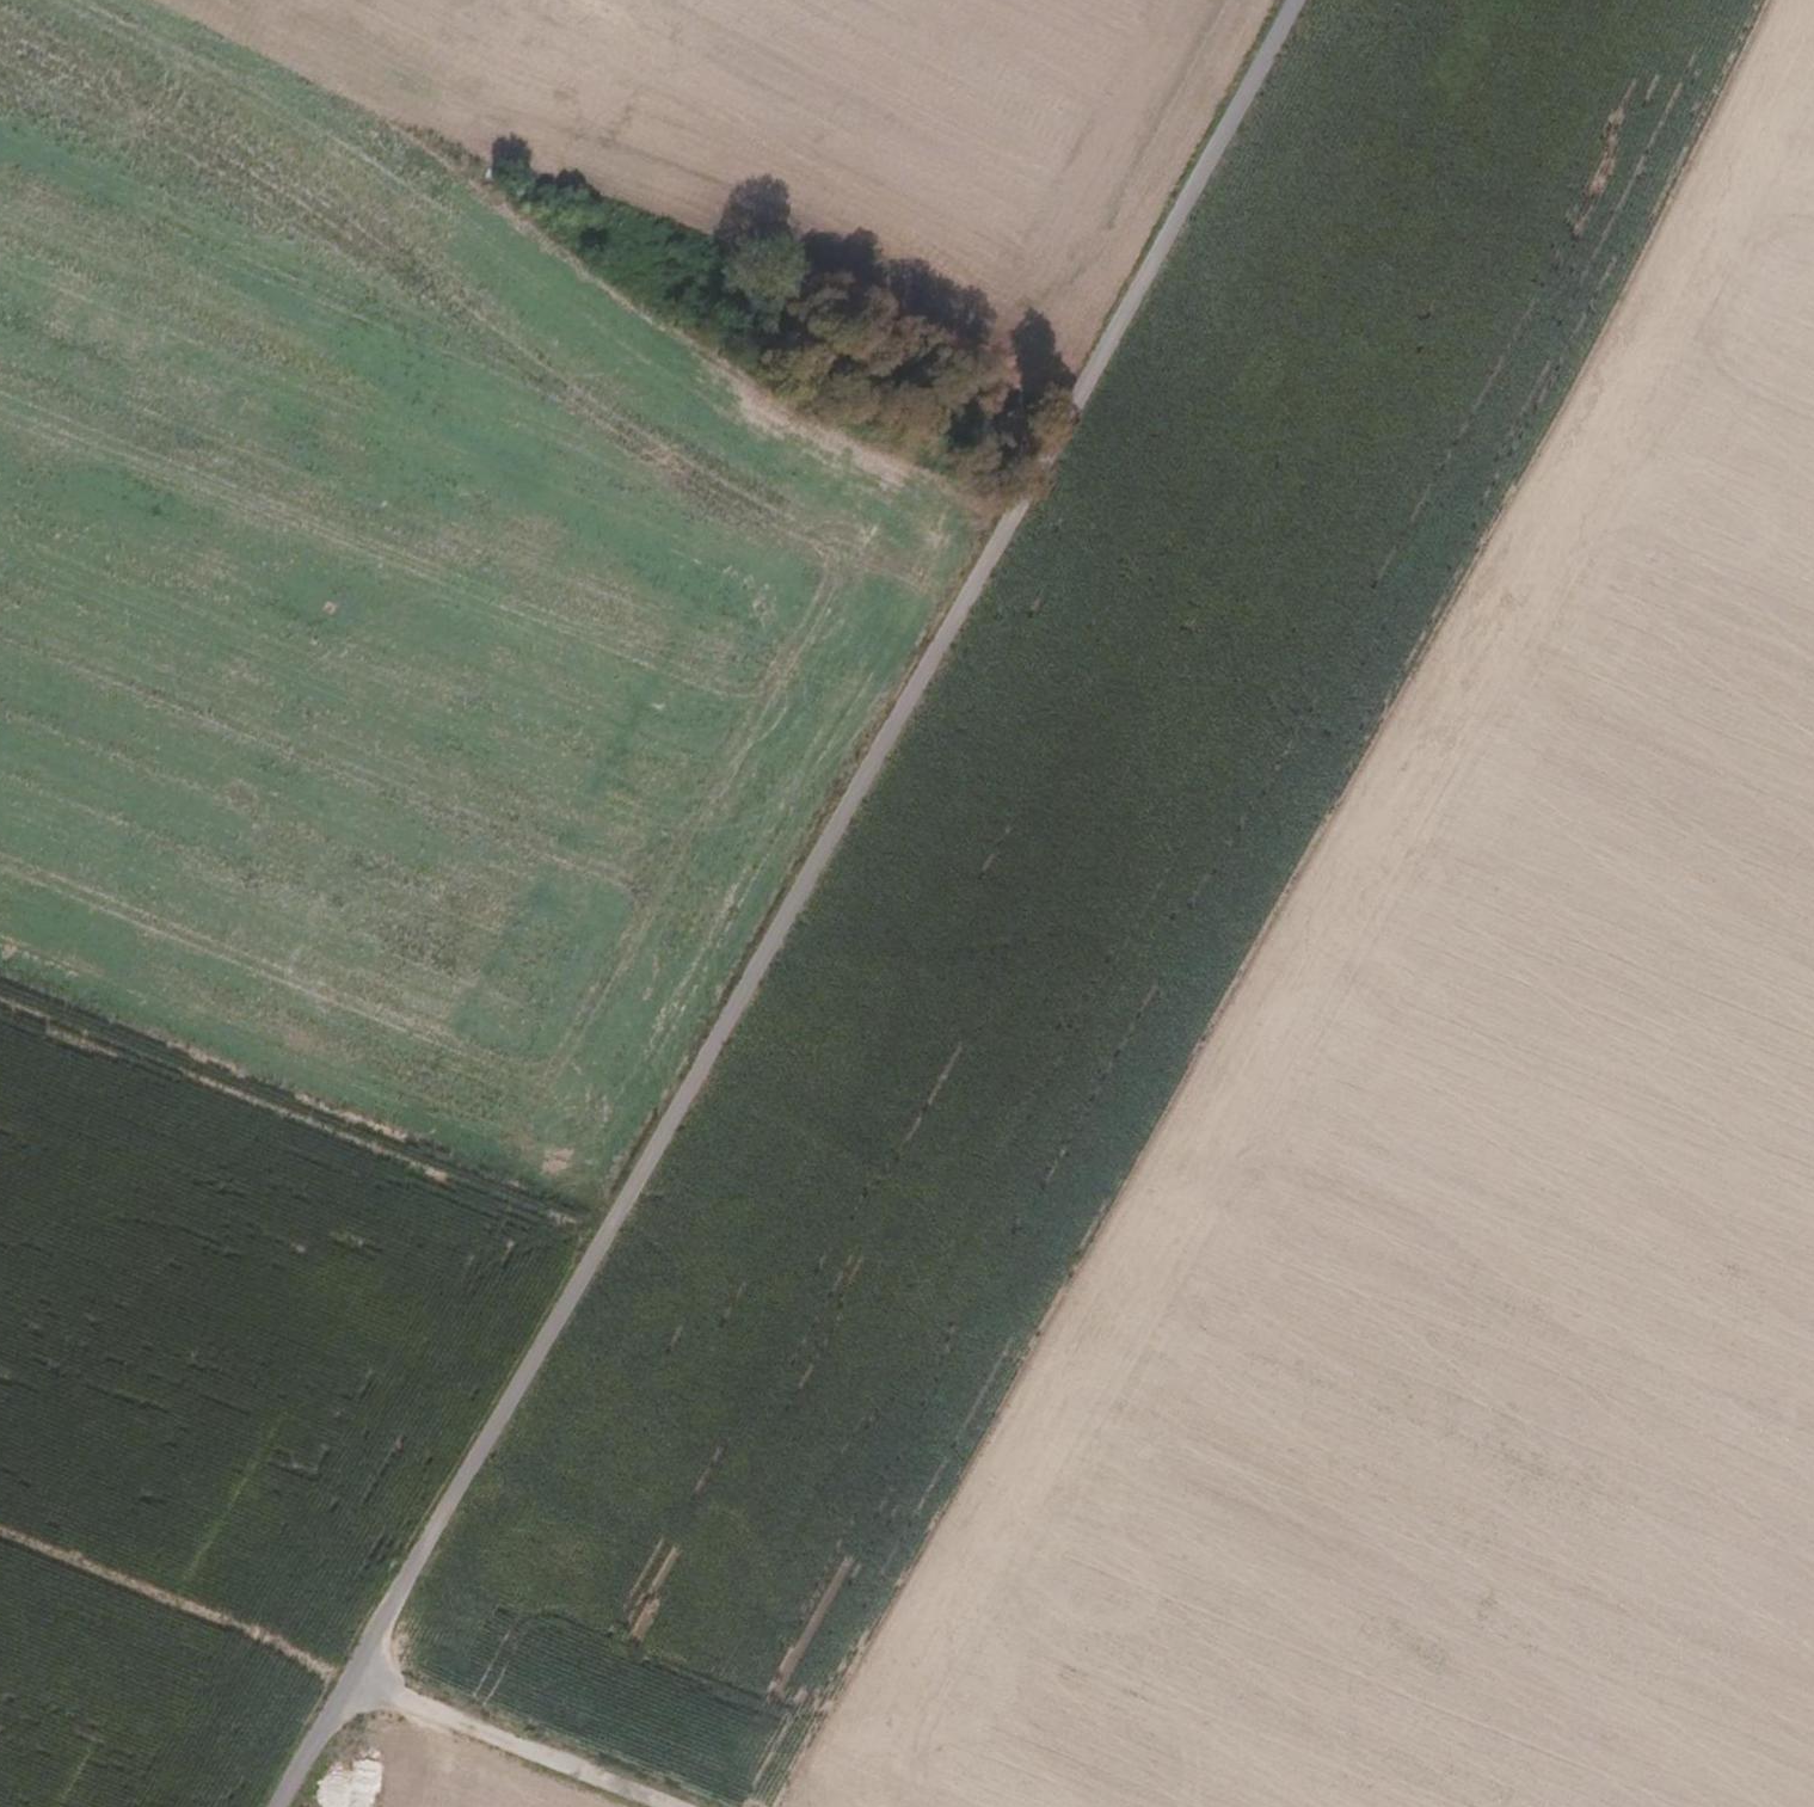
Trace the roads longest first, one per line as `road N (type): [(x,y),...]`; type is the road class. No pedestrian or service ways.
road 1 (track): [(357,1681),(1296,0)]
road 2 (unknown): [(0,1535),(357,1681)]
road 3 (track): [(357,1681),(672,1806)]
road 4 (track): [(284,1806),(357,1681)]

